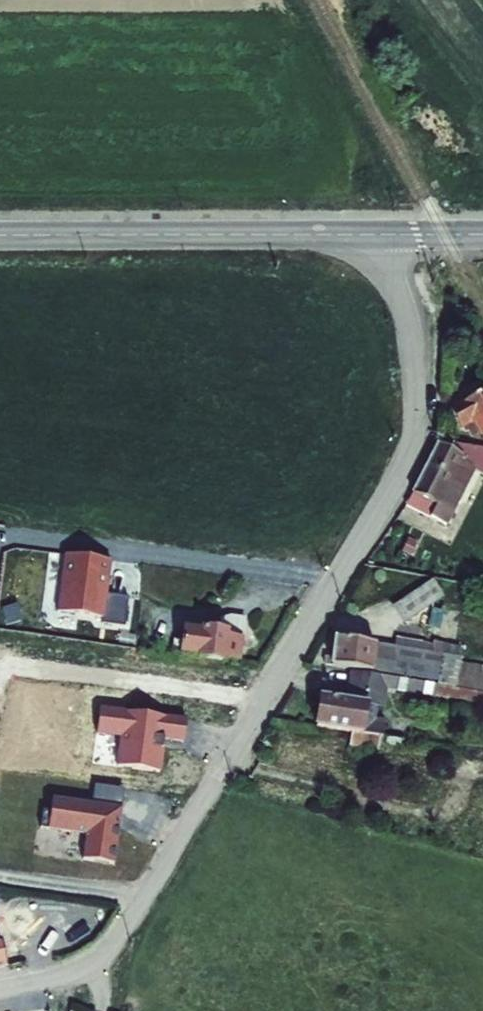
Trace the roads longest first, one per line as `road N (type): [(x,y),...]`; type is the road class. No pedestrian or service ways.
road 1 (residential): [(381,235),(406,323),(414,400),(413,435),(397,475),(114,944),(74,971),(0,986)]
road 2 (tertiary): [(0,236),(381,235)]

